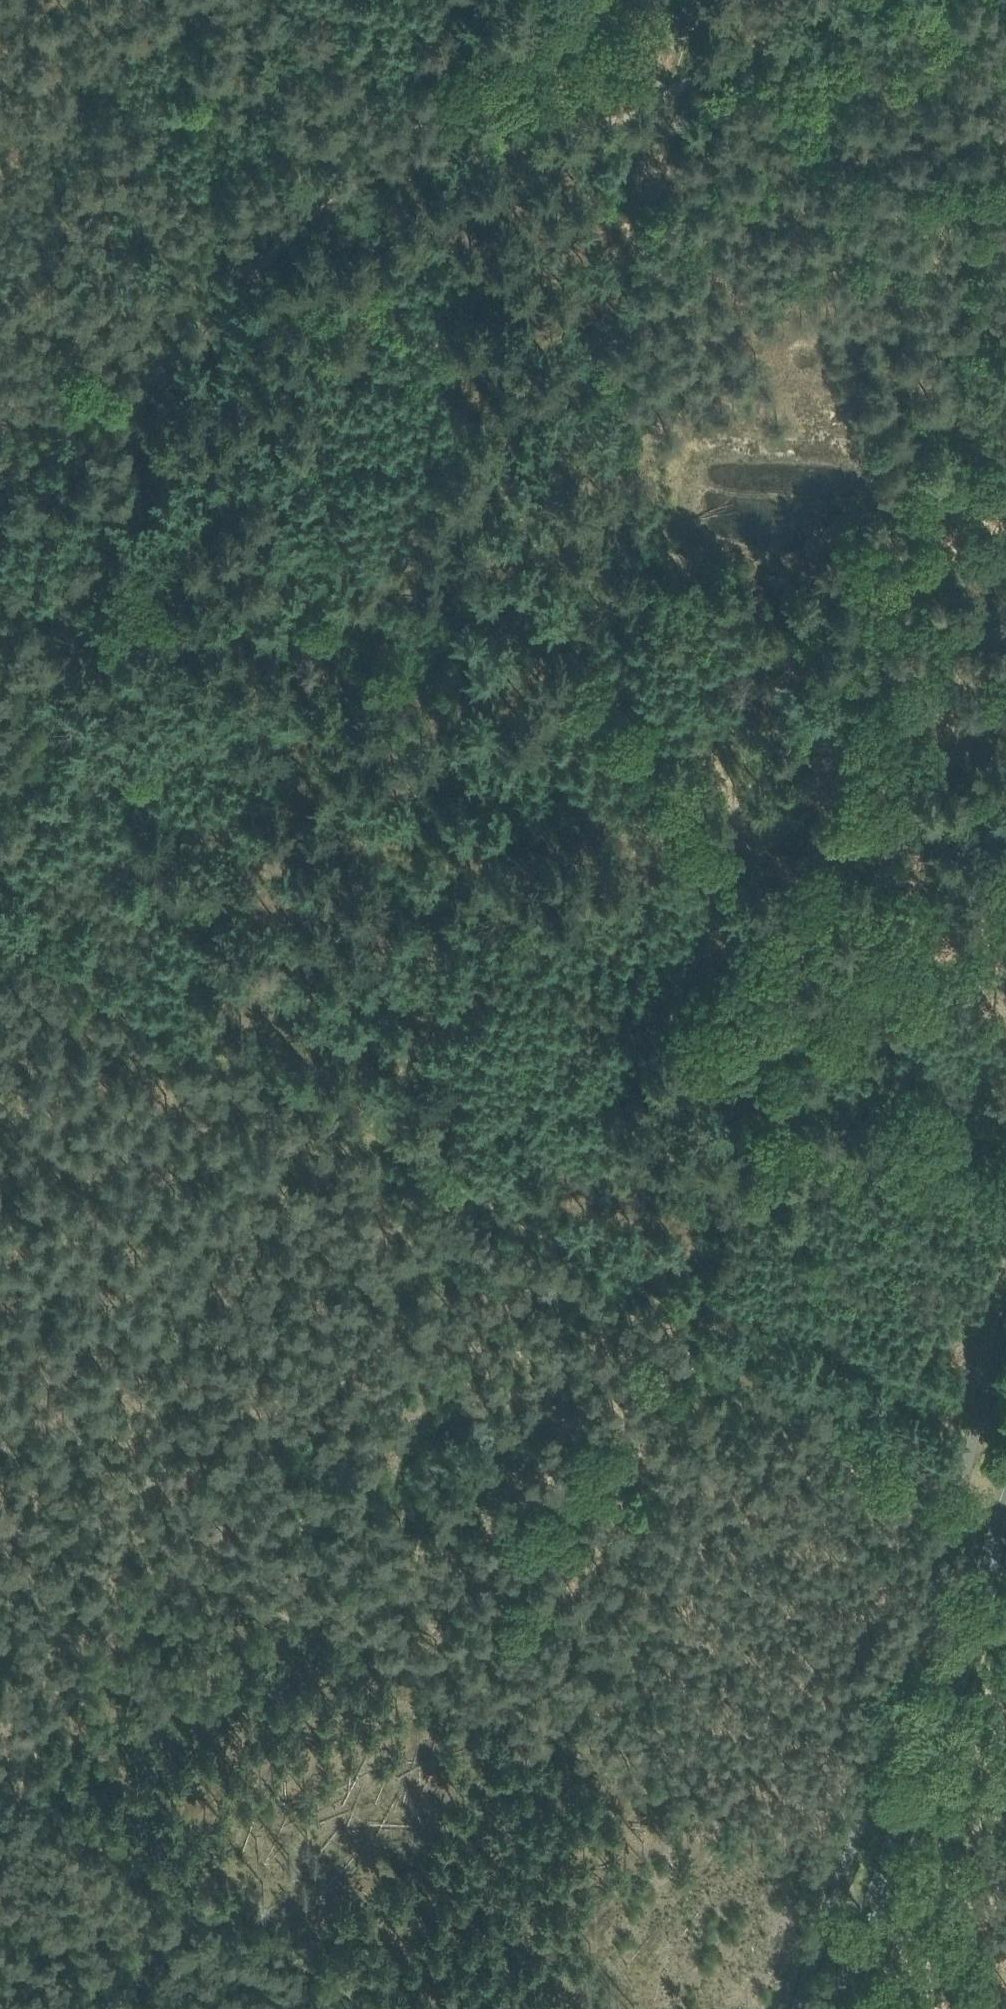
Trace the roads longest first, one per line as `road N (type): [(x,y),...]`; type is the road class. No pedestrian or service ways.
road 1 (track): [(683,0),(358,1122)]
road 2 (secondary): [(842,2008),(1005,1522)]

